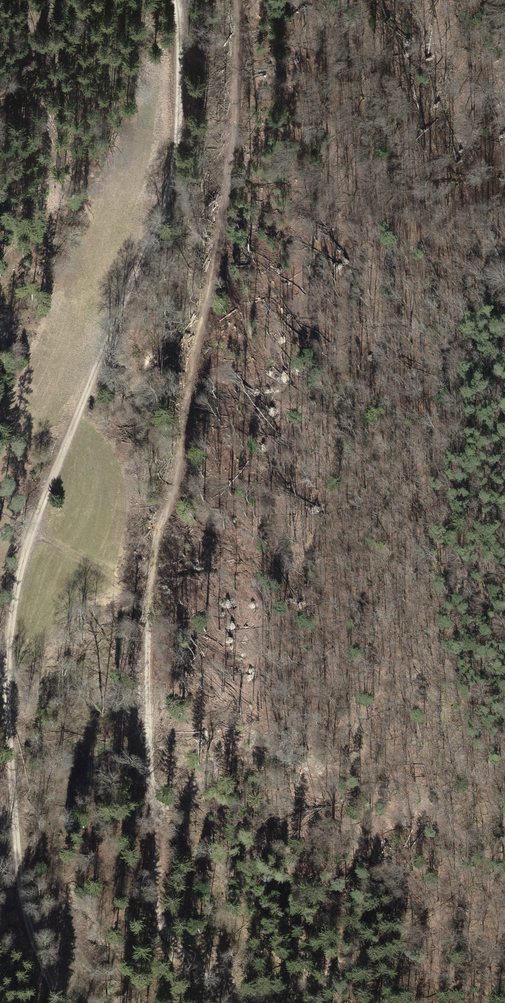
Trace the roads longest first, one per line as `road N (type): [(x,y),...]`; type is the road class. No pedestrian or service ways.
road 1 (track): [(238,1002),(163,933),(154,905),(148,719),(155,554),(225,198),(239,92),(239,0)]
road 2 (track): [(58,1002),(17,871),(6,720),(12,612),(28,530),(175,164),(177,0)]
road 3 (track): [(28,530),(149,603)]

